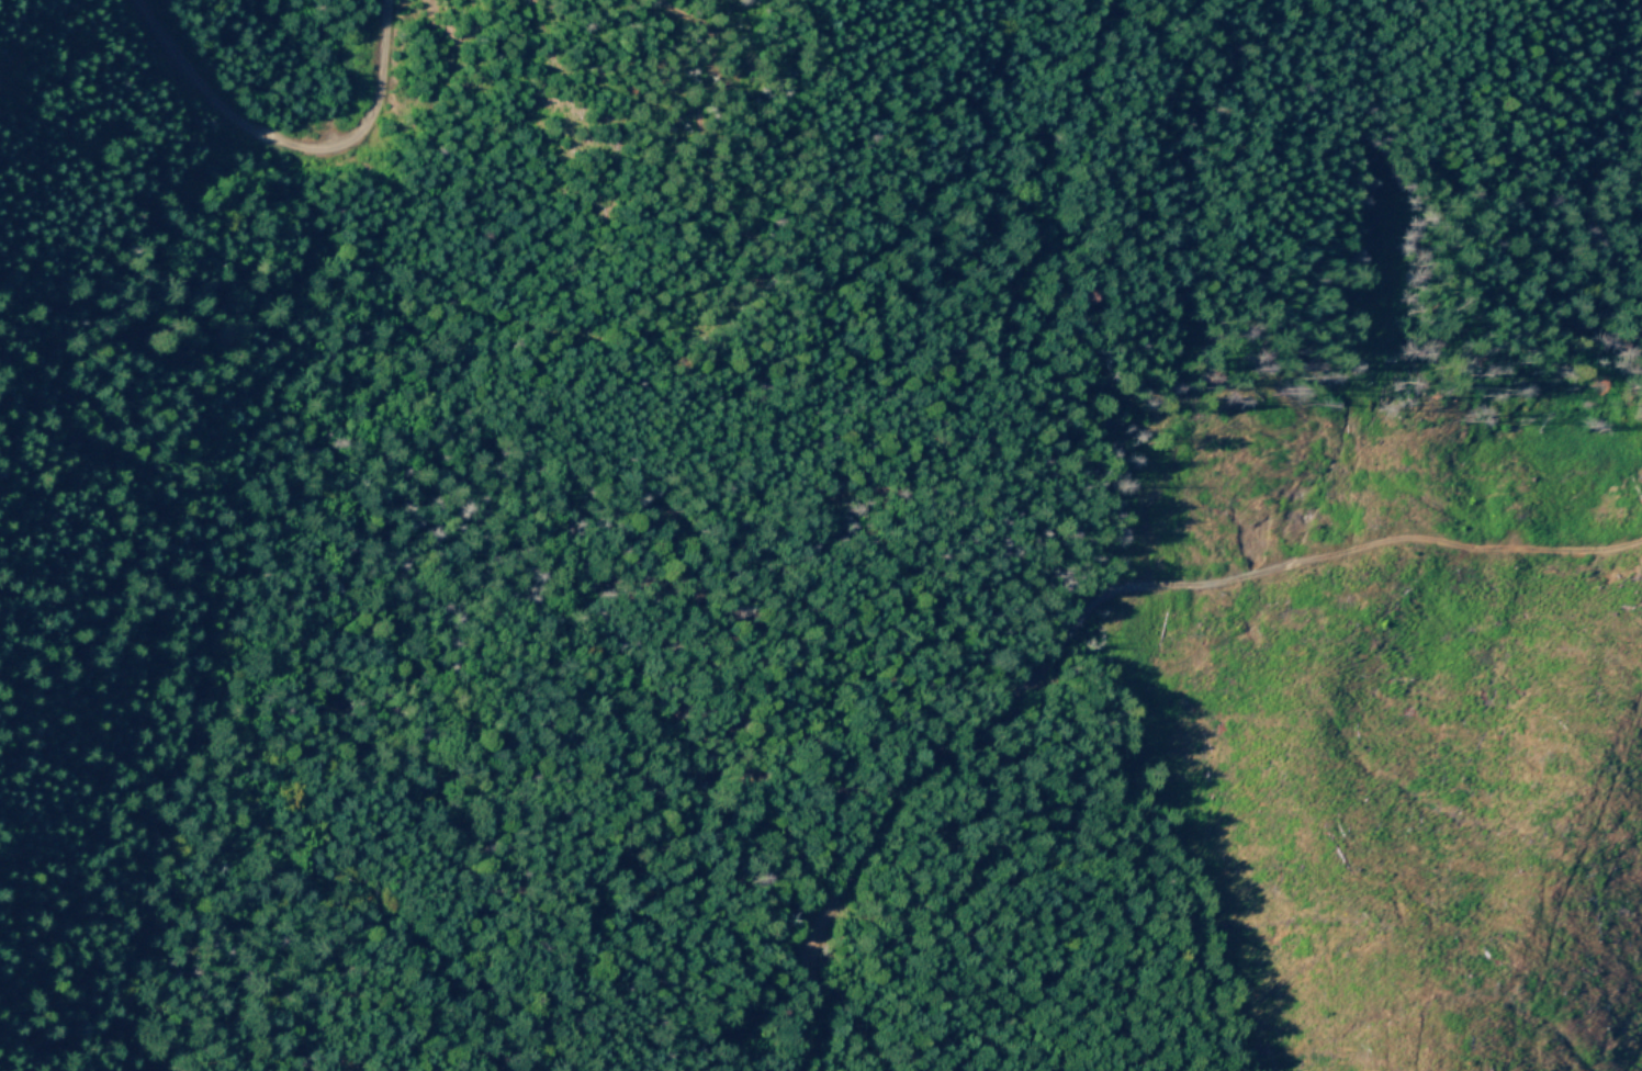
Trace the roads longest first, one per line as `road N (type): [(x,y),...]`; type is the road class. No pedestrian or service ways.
road 1 (track): [(798,1070),(809,963),(834,892),(884,803),(942,748),(1043,677),(1109,597),(1368,542),(1409,538),(1560,554),(1641,537)]
road 2 (track): [(390,0),(380,113),(356,143),(336,149),(259,136),(221,108),(135,0)]

